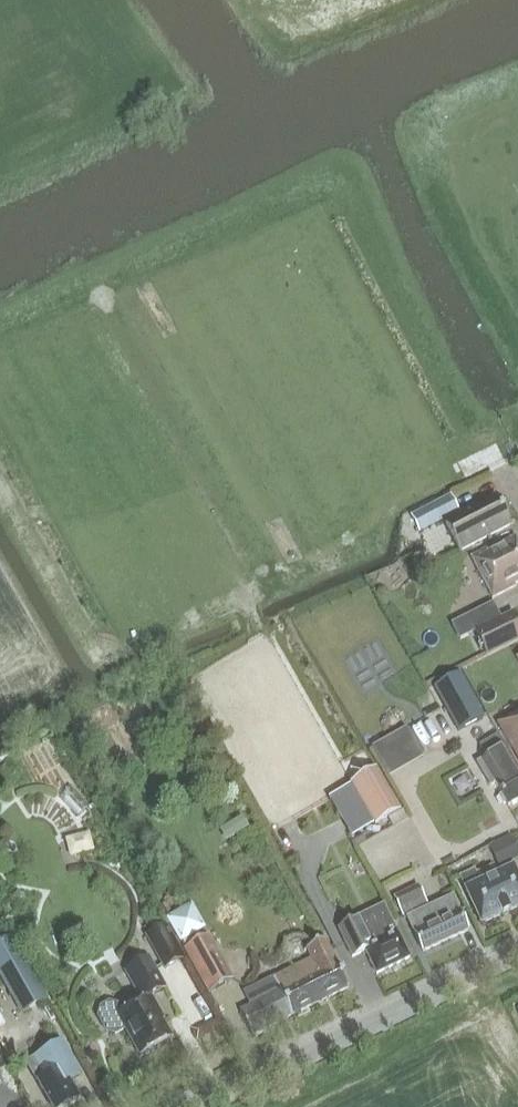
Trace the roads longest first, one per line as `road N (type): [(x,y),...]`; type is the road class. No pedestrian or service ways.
road 1 (tertiary): [(197,1106),(517,953)]

